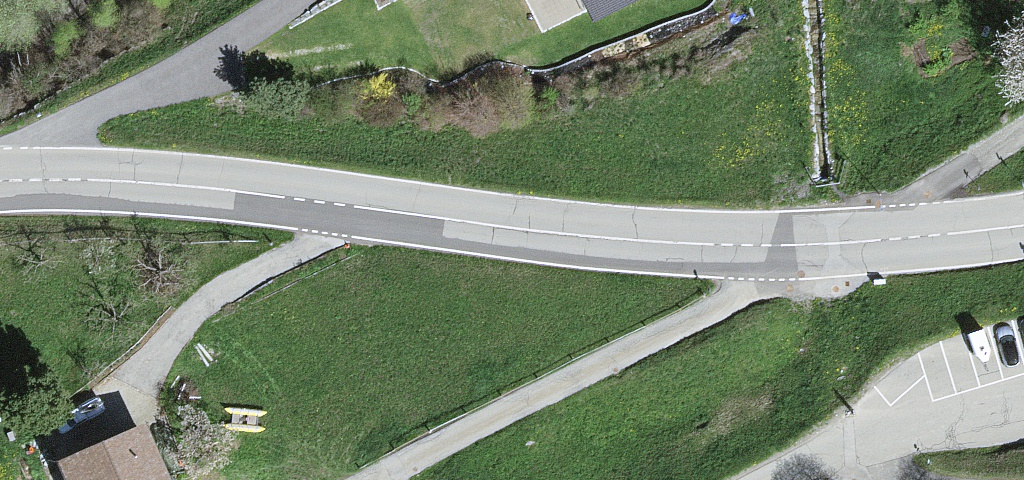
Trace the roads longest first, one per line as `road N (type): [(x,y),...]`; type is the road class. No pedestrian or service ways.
road 1 (tertiary): [(0,180),(178,185),(543,232),(766,245)]
road 2 (residential): [(766,245),(738,301),(381,479)]
road 3 (track): [(302,0),(40,147),(29,179)]
road 4 (residential): [(1023,424),(867,431),(767,479)]
road 5 (tertiary): [(766,245),(1023,226)]

